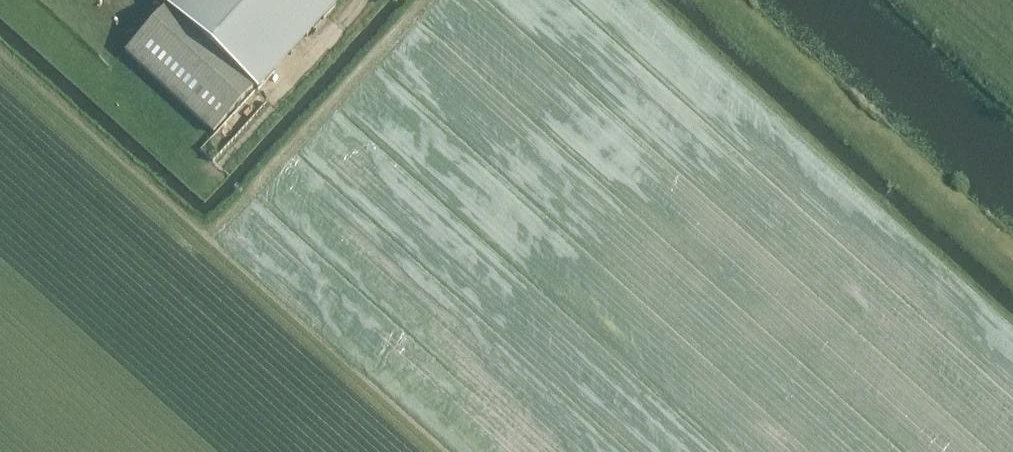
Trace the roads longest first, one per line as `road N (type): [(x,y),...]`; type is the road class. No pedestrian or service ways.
road 1 (track): [(220,166),(361,0)]

